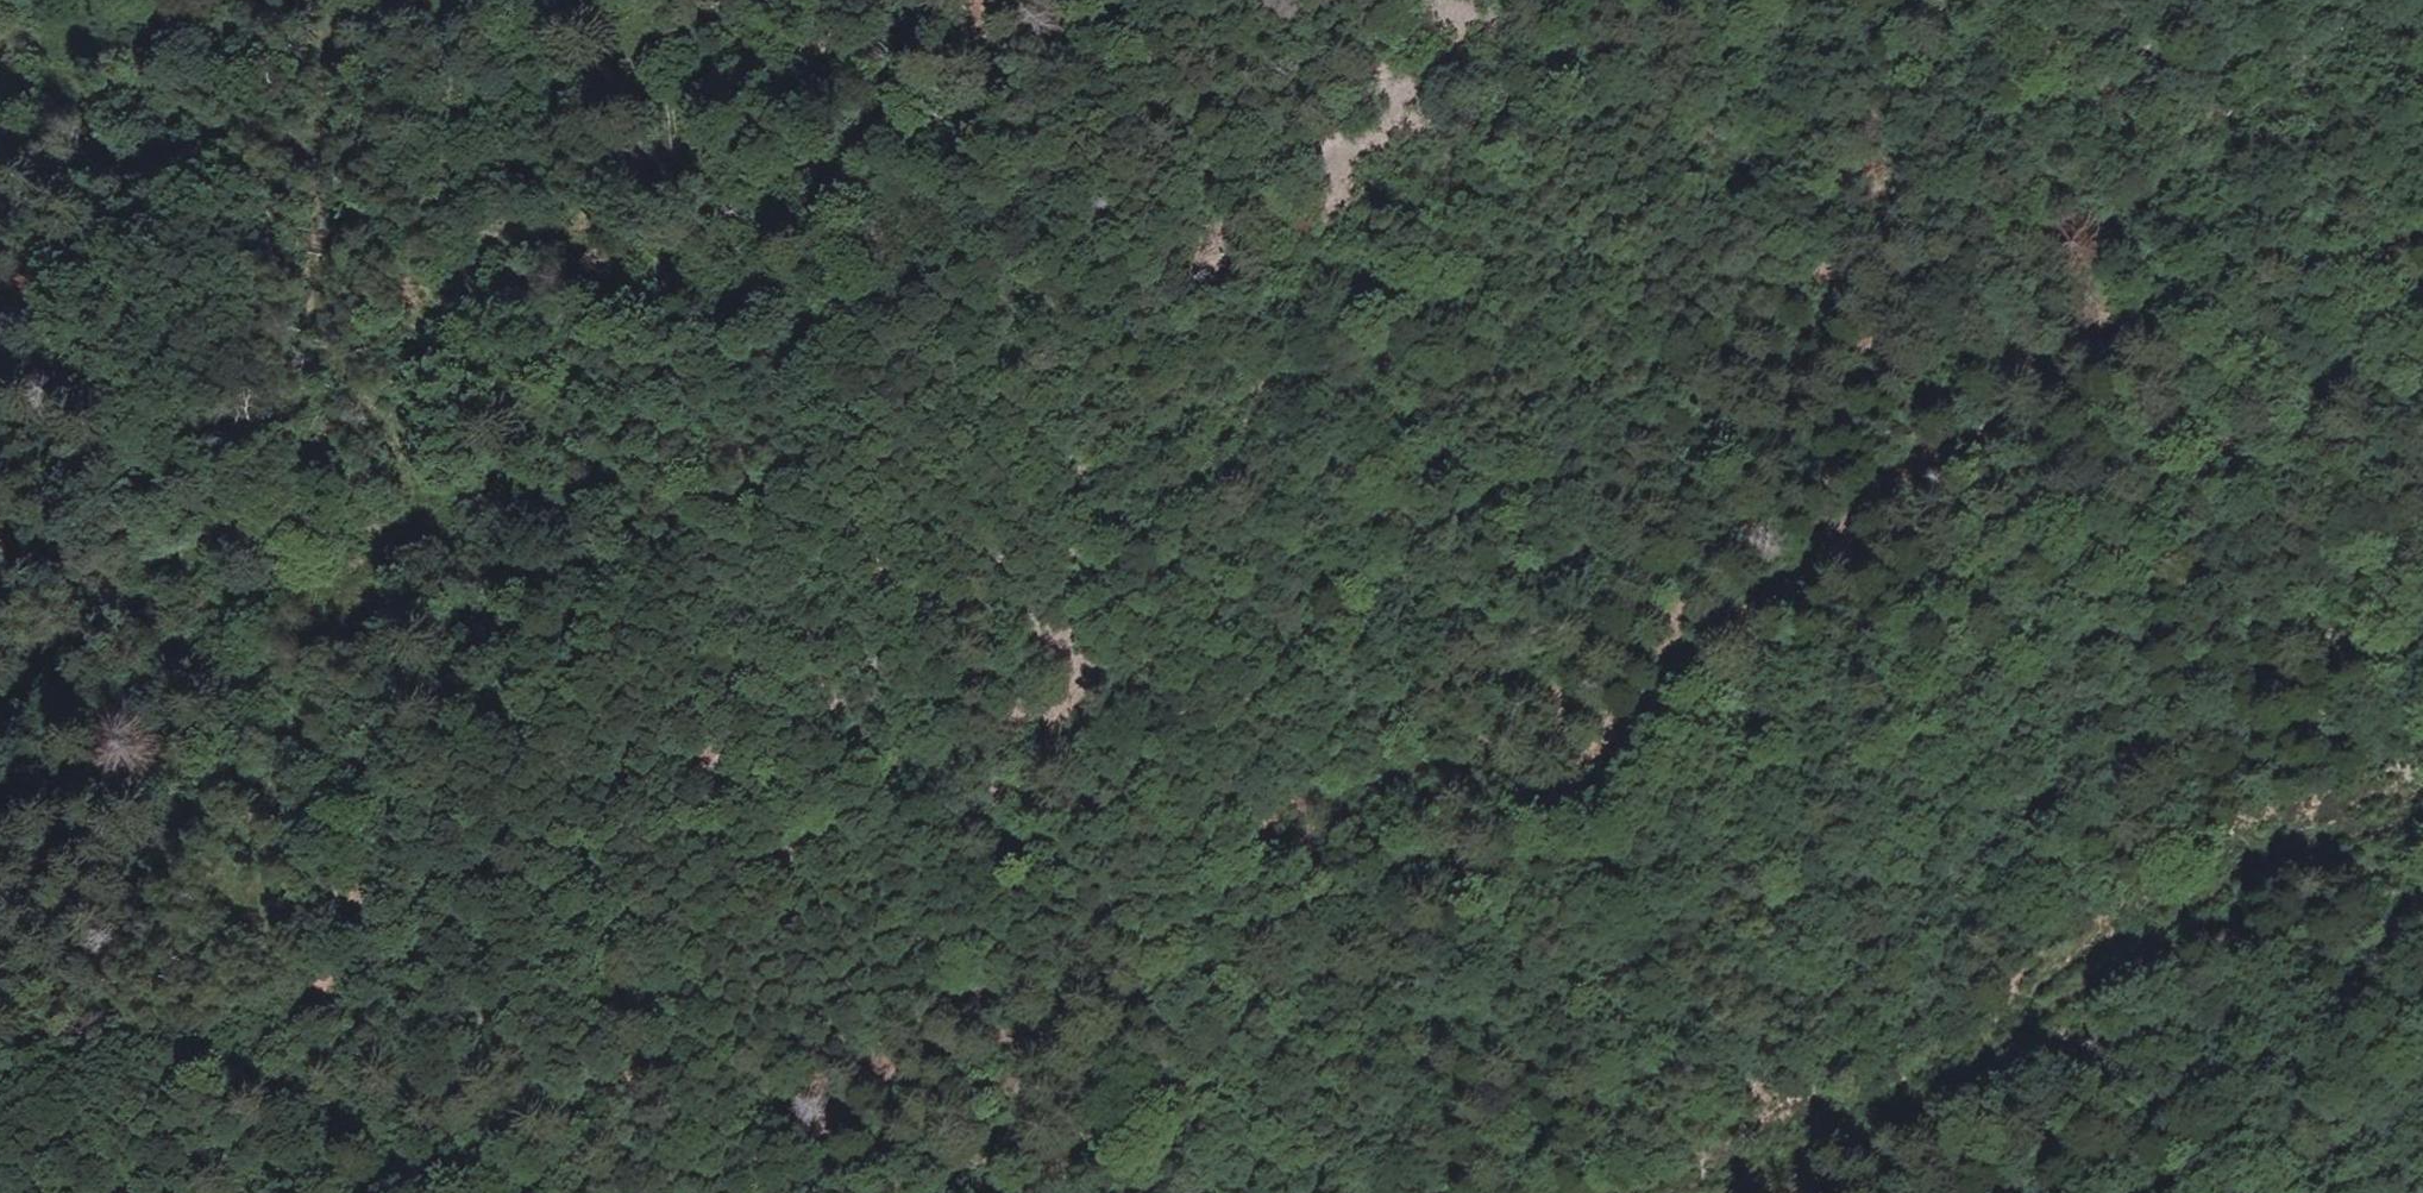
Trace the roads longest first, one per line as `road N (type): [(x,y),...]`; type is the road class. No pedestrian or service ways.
road 1 (track): [(2422,812),(2315,836),(2249,862),(1966,1068),(1733,1192)]

